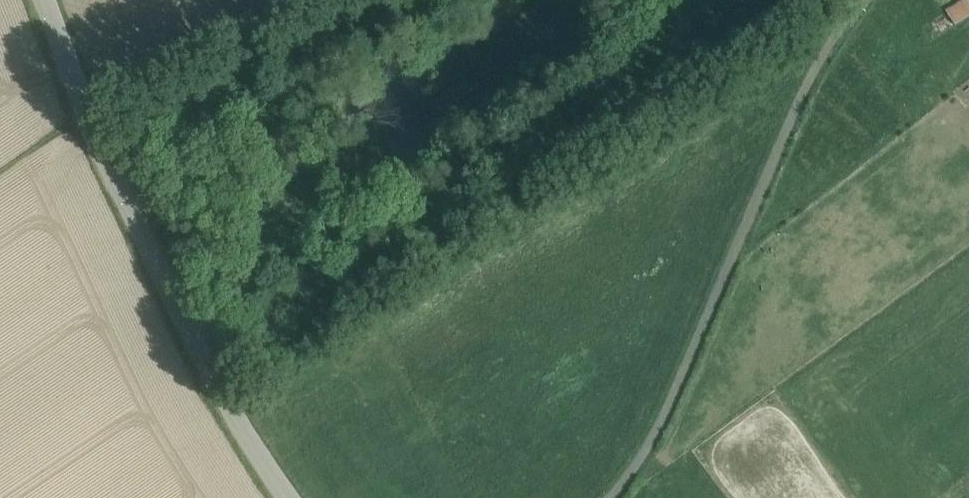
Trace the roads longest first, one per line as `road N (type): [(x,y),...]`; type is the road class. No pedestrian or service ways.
road 1 (unclassified): [(306,497),(157,272),(90,135),(42,0)]
road 2 (unclassified): [(618,497),(700,353),(807,93),(864,0)]

